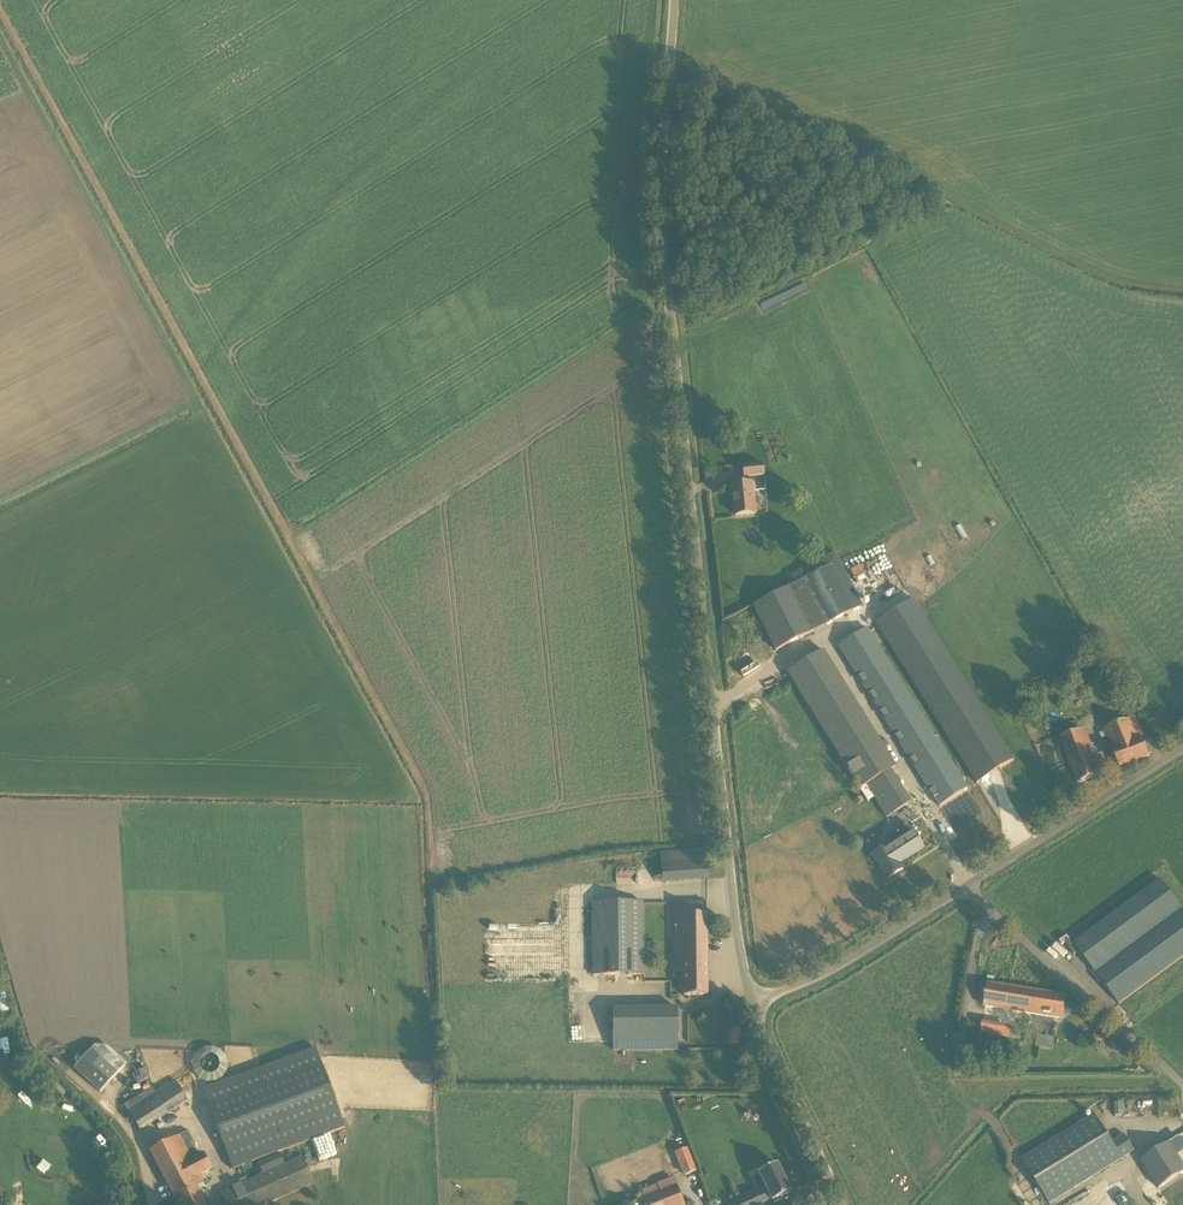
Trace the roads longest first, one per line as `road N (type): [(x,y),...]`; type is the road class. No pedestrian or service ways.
road 1 (unclassified): [(760,999),(750,988),(735,921),(665,271),(659,199),(674,0)]
road 2 (unclassified): [(1182,1085),(965,886)]
road 3 (unclassified): [(965,886),(1182,748)]
road 4 (unclassified): [(760,999),(838,967),(965,886)]
road 5 (unclassified): [(843,1204),(767,1047),(760,999)]

